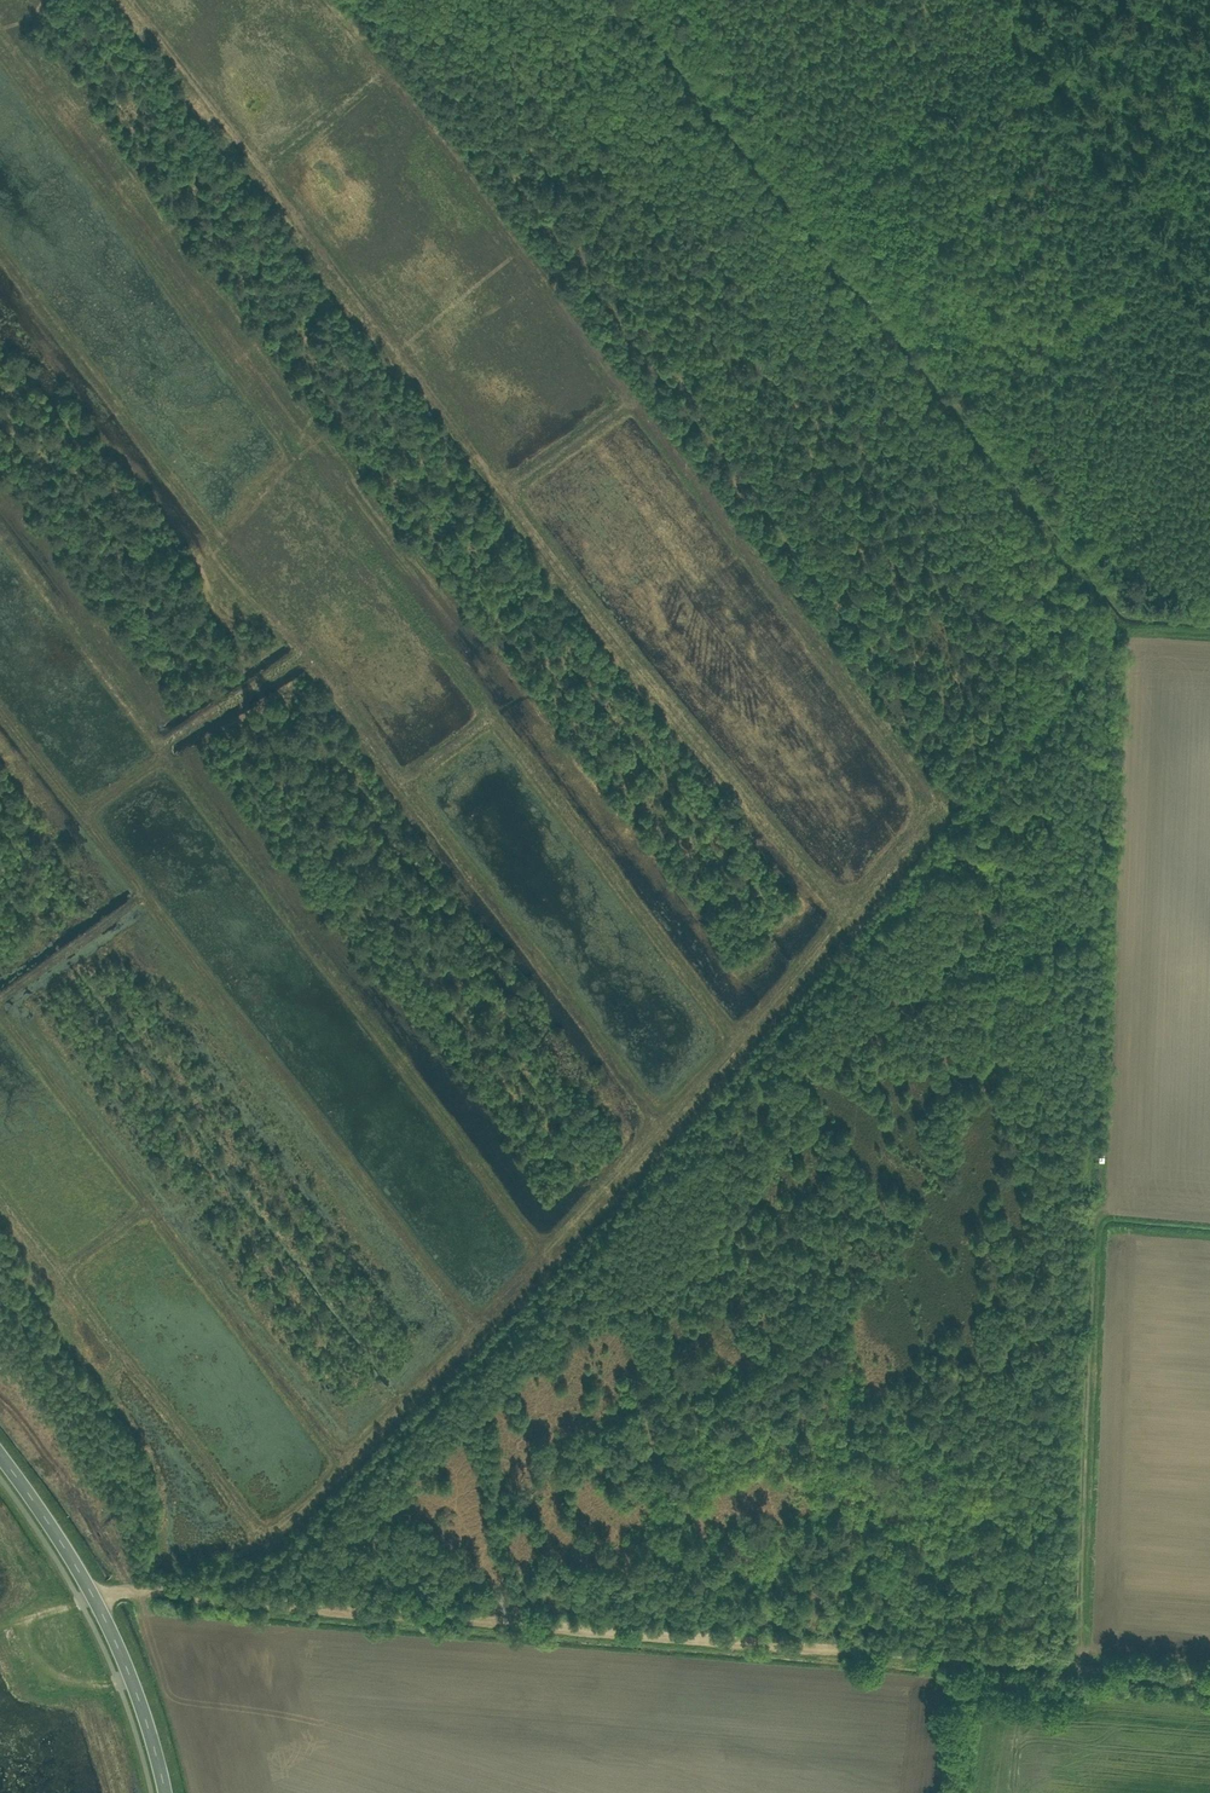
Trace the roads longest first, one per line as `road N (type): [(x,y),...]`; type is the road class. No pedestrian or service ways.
road 1 (track): [(0,32),(739,1016)]
road 2 (track): [(127,0),(841,916)]
road 3 (track): [(0,249),(652,1109)]
road 4 (track): [(0,723),(473,1316),(507,1294),(534,1255),(532,1227)]
road 5 (track): [(0,538),(532,1227)]
road 6 (track): [(853,1650),(151,1589),(79,1597)]
road 7 (track): [(0,1206),(243,1512),(269,1524),(342,1451),(328,1429)]
road 8 (track): [(0,998),(328,1429)]
road 9 (tertiary): [(164,1792),(155,1744),(118,1647),(0,1441)]
road 10 (residential): [(1209,1679),(853,1650)]
road 11 (track): [(1209,96),(1011,34)]
road 12 (track): [(342,1451),(473,1316)]
road 13 (track): [(534,1255),(652,1109)]
road 14 (track): [(504,487),(625,401)]
road 15 (track): [(739,1016),(841,916)]
road 16 (track): [(652,1109),(739,1016)]
road 17 (track): [(402,780),(503,709)]

